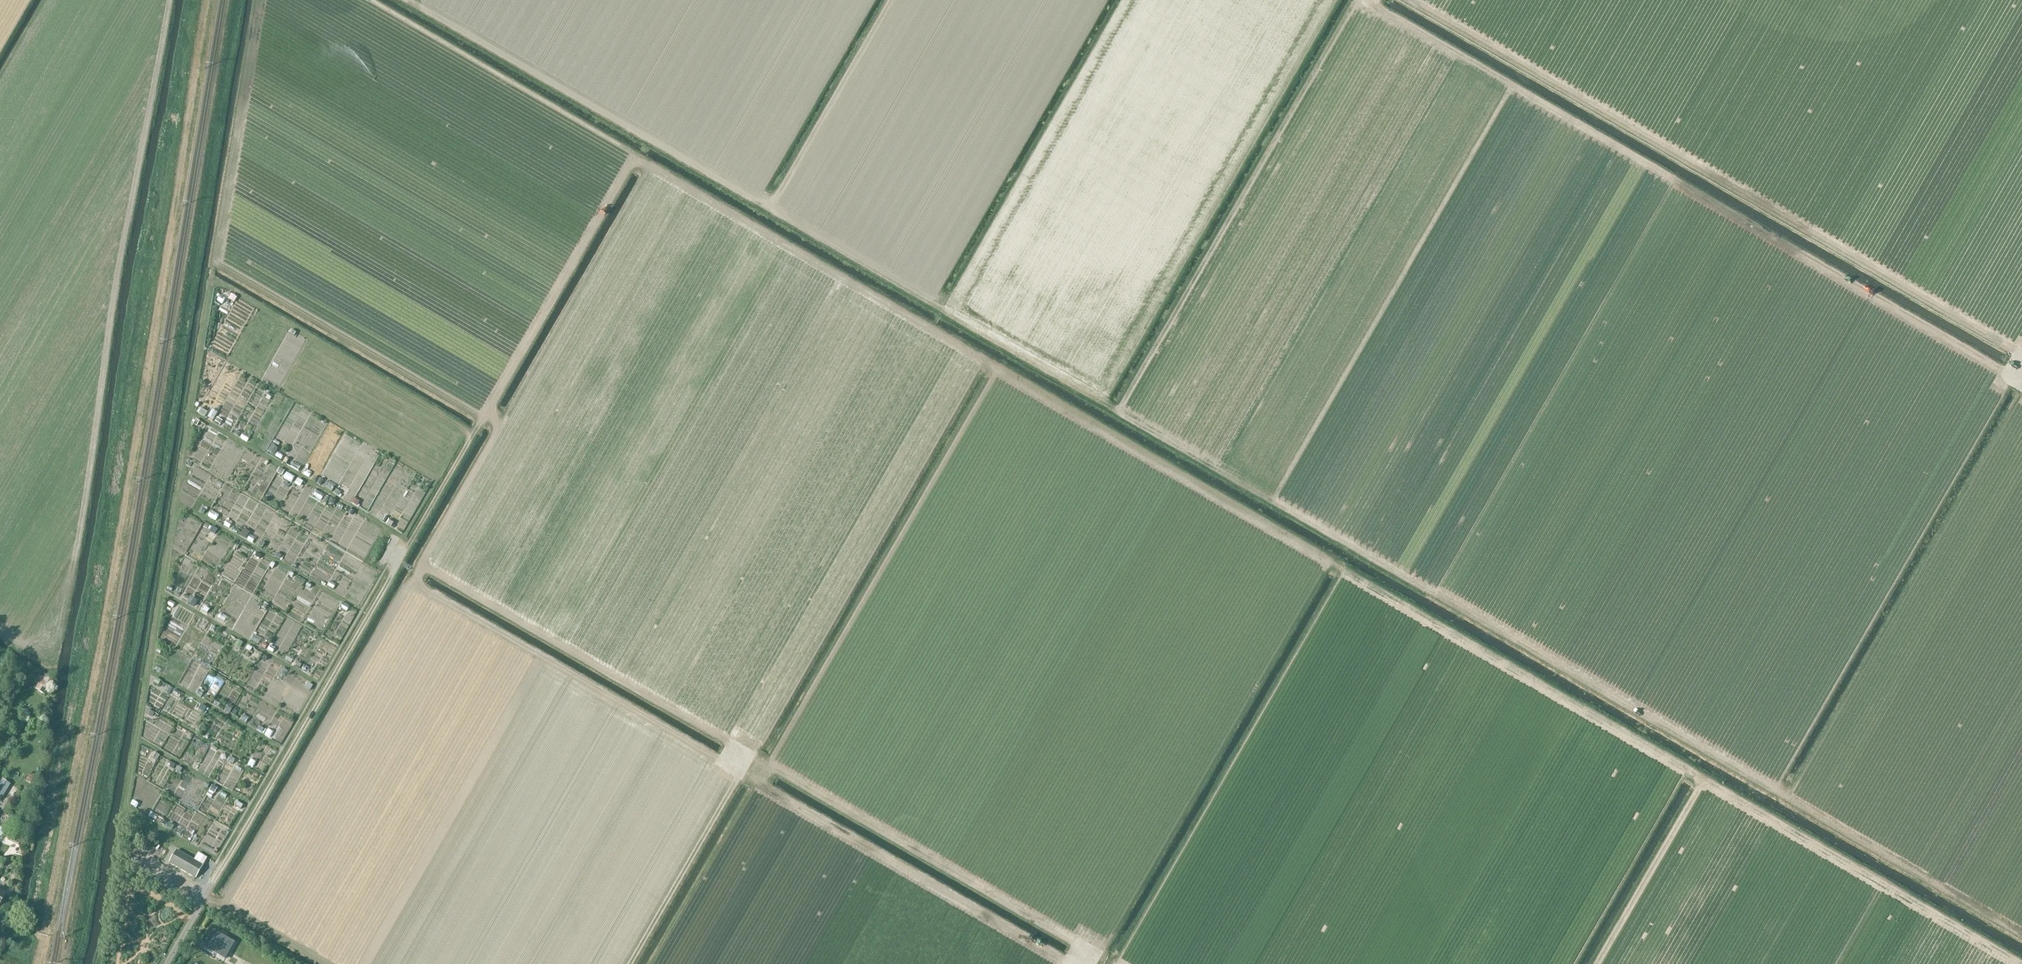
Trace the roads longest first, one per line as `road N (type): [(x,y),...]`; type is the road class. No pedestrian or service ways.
road 1 (track): [(751,757),(630,963)]
road 2 (track): [(399,561),(483,419)]

